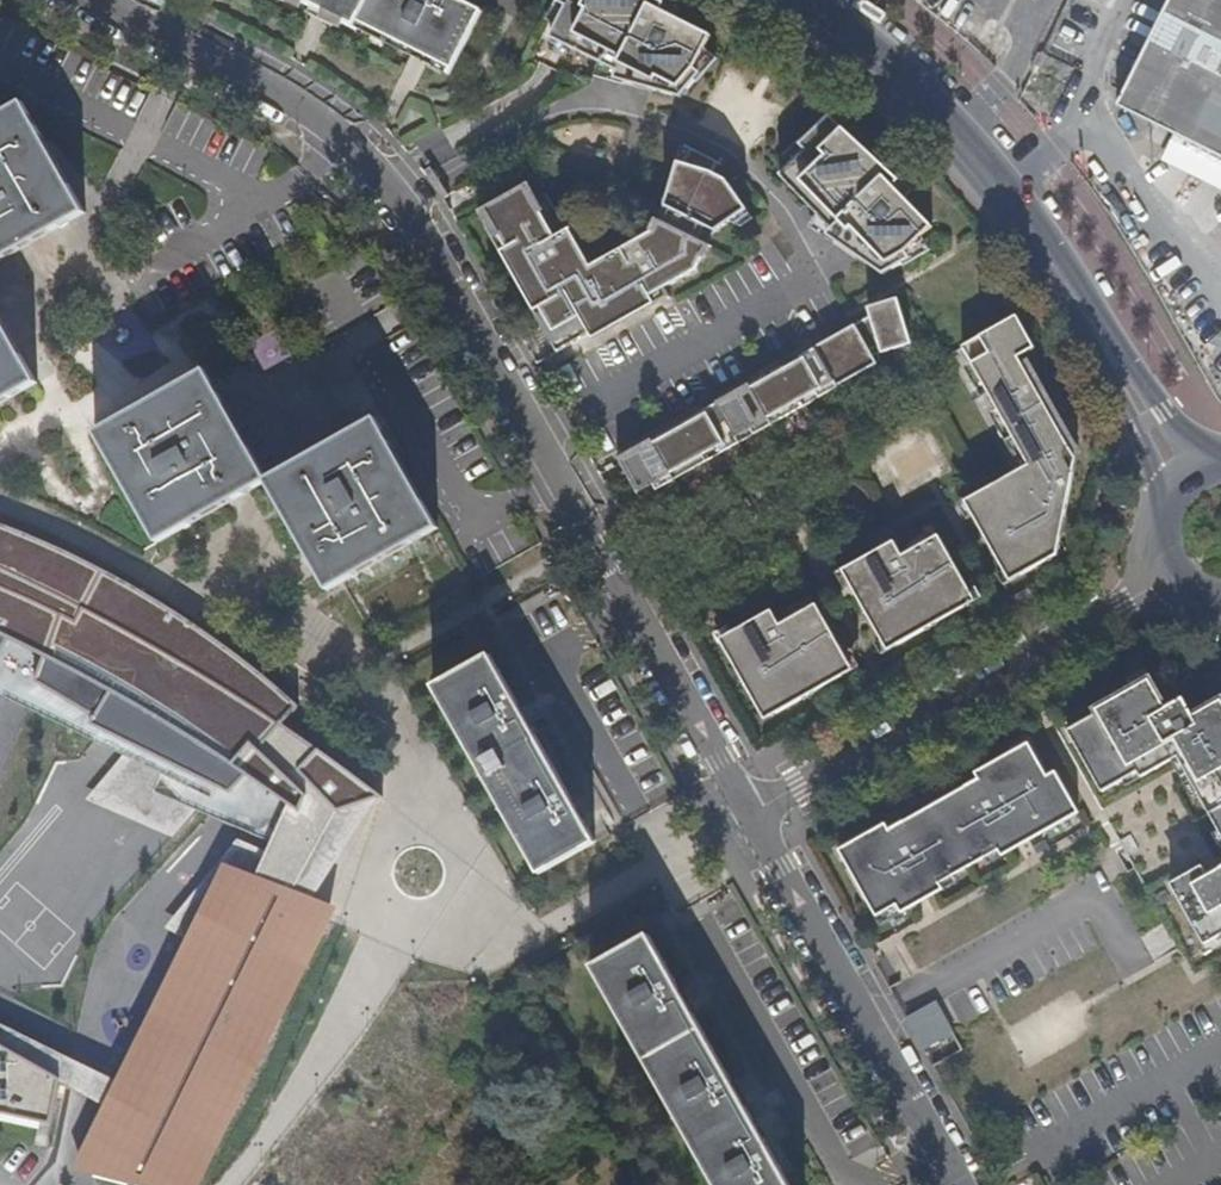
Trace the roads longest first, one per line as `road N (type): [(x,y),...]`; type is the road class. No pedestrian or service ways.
road 1 (residential): [(102,0),(274,84),(335,125),(391,189),(752,812)]
road 2 (tertiary): [(1193,467),(1152,419),(1054,259),(959,135),(840,21),(807,0)]
road 3 (residential): [(1168,571),(752,812)]
road 4 (residential): [(752,812),(962,1184)]

